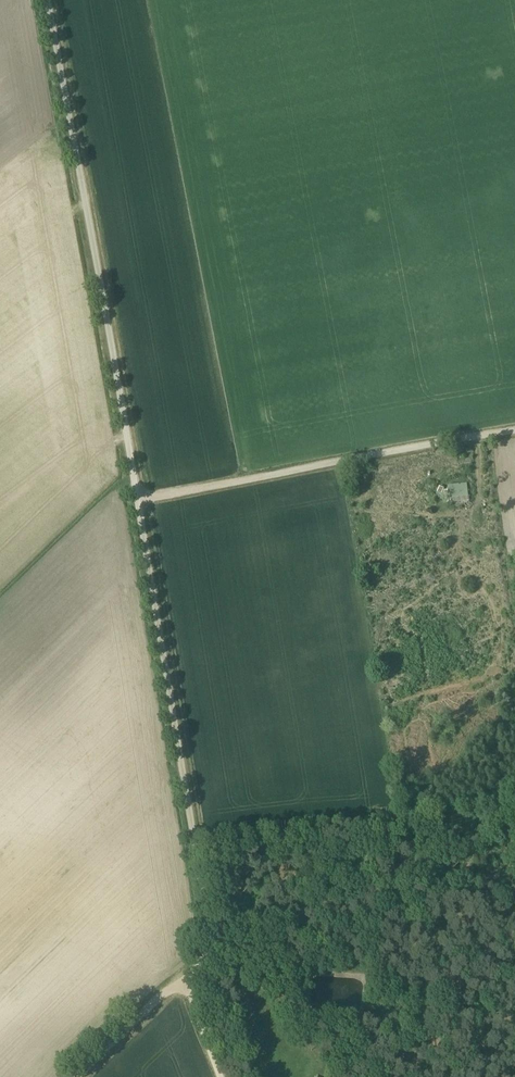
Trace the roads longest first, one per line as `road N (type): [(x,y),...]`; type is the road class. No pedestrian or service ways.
road 1 (unclassified): [(184,979),(203,958),(209,930),(46,0)]
road 2 (track): [(138,501),(514,434)]
road 3 (track): [(75,1076),(184,979),(220,1076)]

